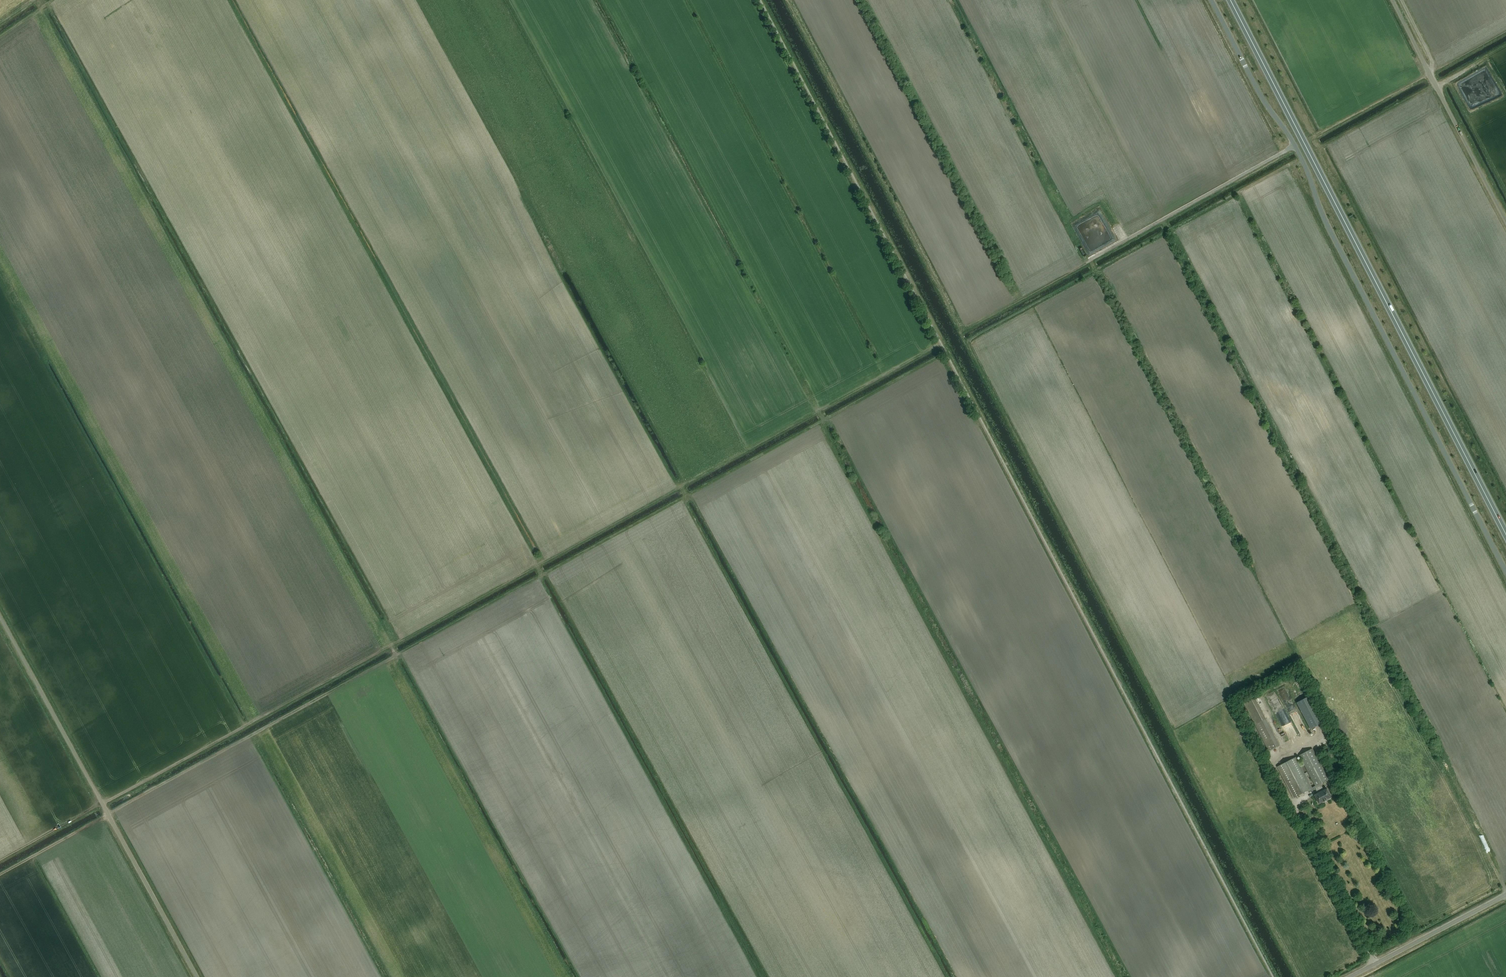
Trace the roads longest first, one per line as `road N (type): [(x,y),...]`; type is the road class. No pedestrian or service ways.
road 1 (unclassified): [(1505,572),(1327,223),(1295,145),(1211,0)]
road 2 (trunk): [(1505,535),(1229,0)]
road 3 (unclassified): [(195,976),(0,619)]
road 4 (unclassified): [(1505,218),(1394,0)]
road 5 (unclassified): [(1351,976),(1505,895)]

